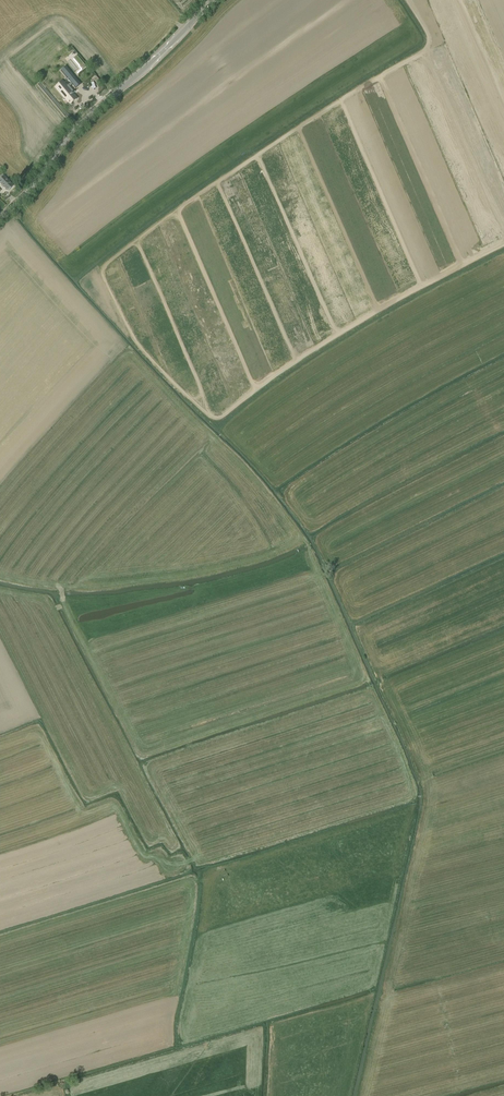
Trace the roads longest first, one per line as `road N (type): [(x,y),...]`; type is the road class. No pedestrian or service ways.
road 1 (secondary): [(0,216),(82,121),(212,0)]

